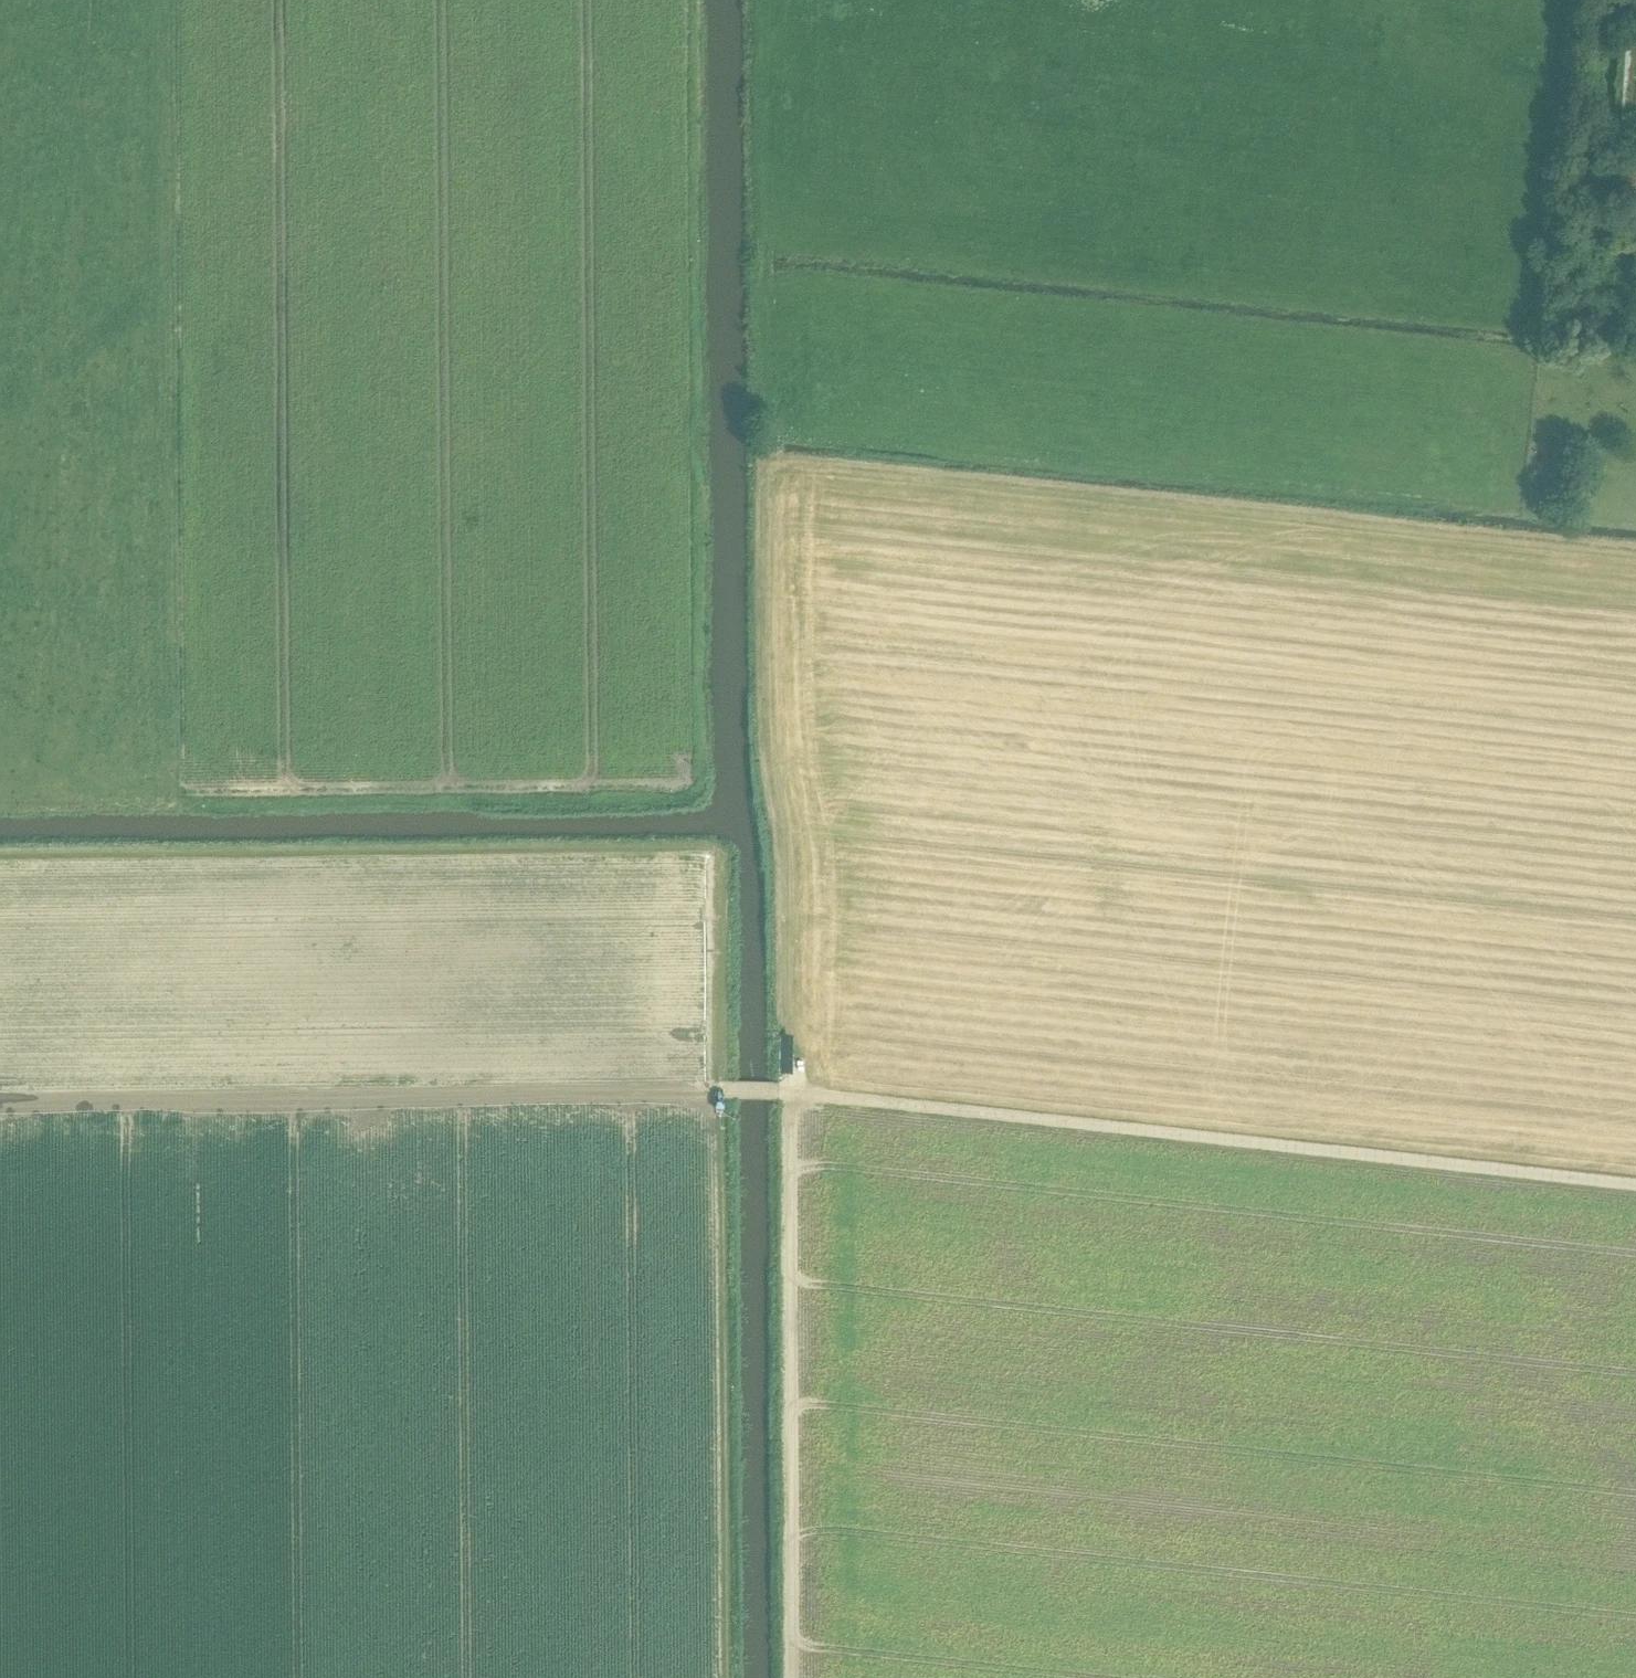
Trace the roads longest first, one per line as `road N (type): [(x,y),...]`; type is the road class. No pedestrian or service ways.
road 1 (track): [(1635,1178),(719,1084)]

